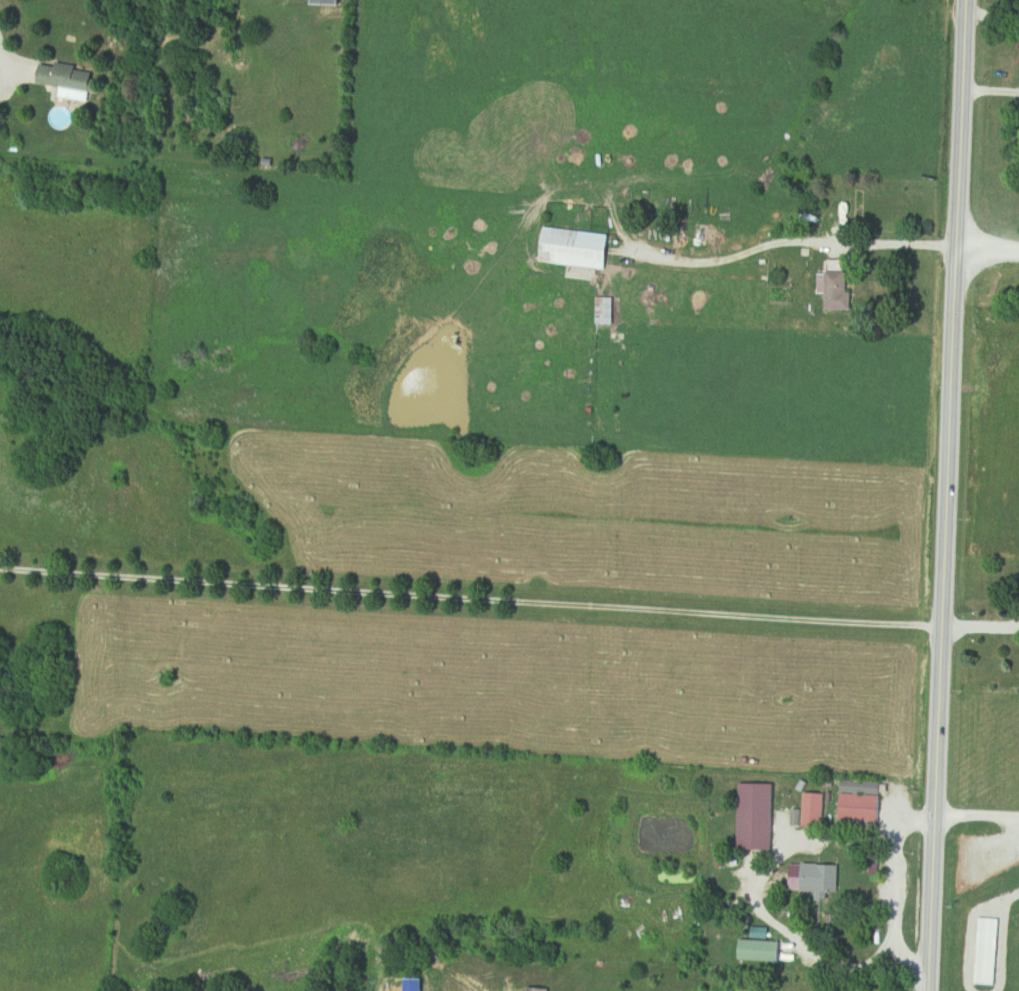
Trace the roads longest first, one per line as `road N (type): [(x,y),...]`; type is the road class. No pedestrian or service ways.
road 1 (primary): [(926,990),(965,0)]

